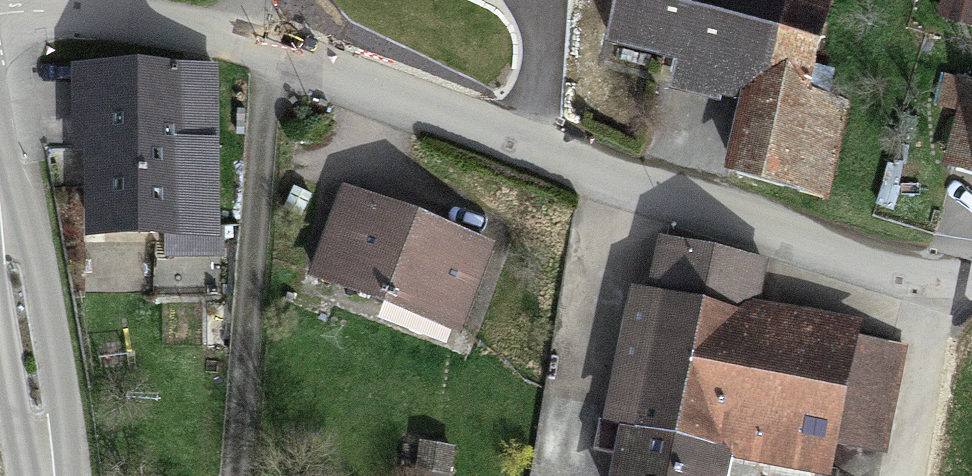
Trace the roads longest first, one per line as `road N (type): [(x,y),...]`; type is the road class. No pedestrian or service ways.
road 1 (residential): [(0,19),(95,19),(267,51),(920,292),(971,292)]
road 2 (tertiary): [(51,475),(40,364),(0,162)]

